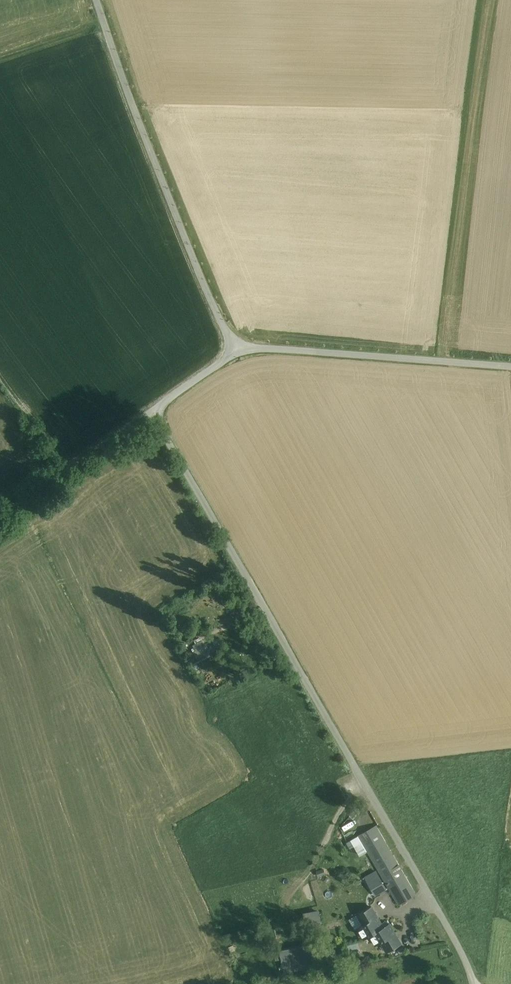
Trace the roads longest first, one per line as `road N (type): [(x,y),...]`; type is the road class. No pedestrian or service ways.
road 1 (unclassified): [(474,983),(153,413)]
road 2 (unclassified): [(97,0),(238,352)]
road 3 (unclassified): [(238,352),(510,367)]
road 4 (unclassified): [(0,515),(153,413)]

